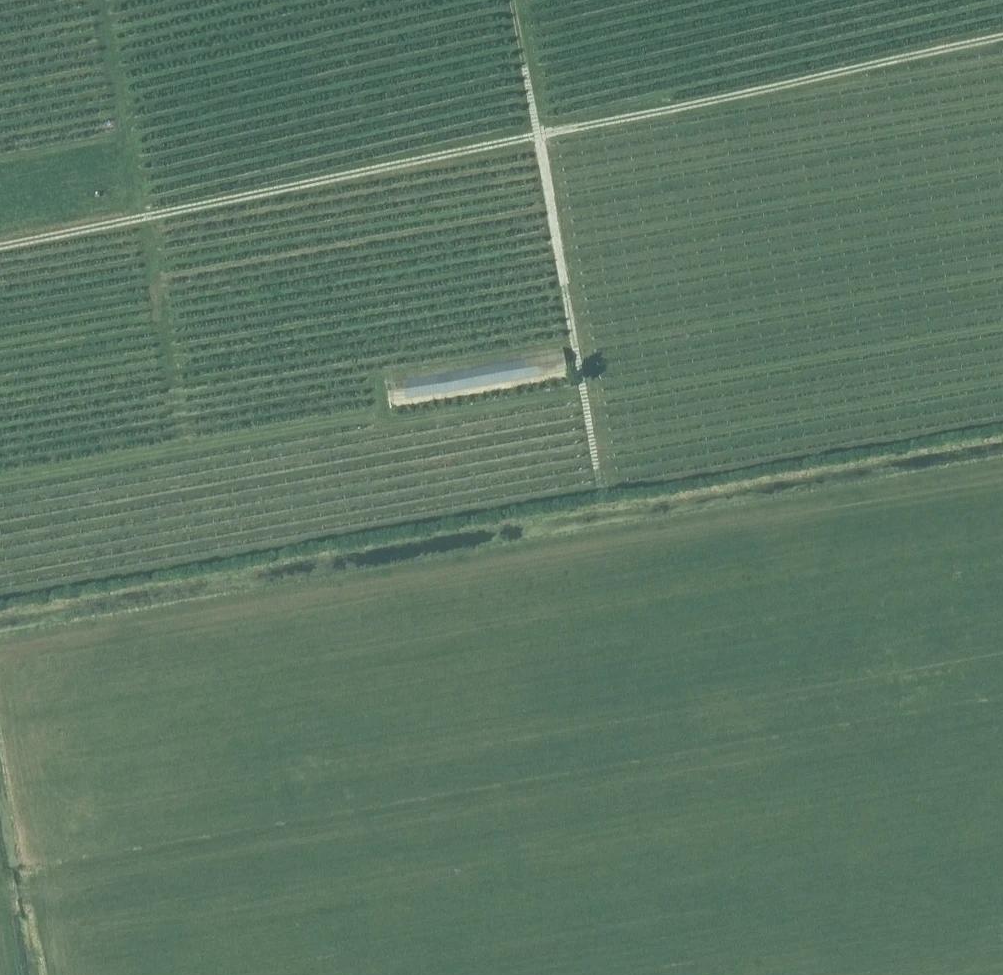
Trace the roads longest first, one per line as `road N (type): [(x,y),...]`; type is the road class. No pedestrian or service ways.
road 1 (track): [(1002,38),(0,249)]
road 2 (track): [(513,0),(599,482)]

